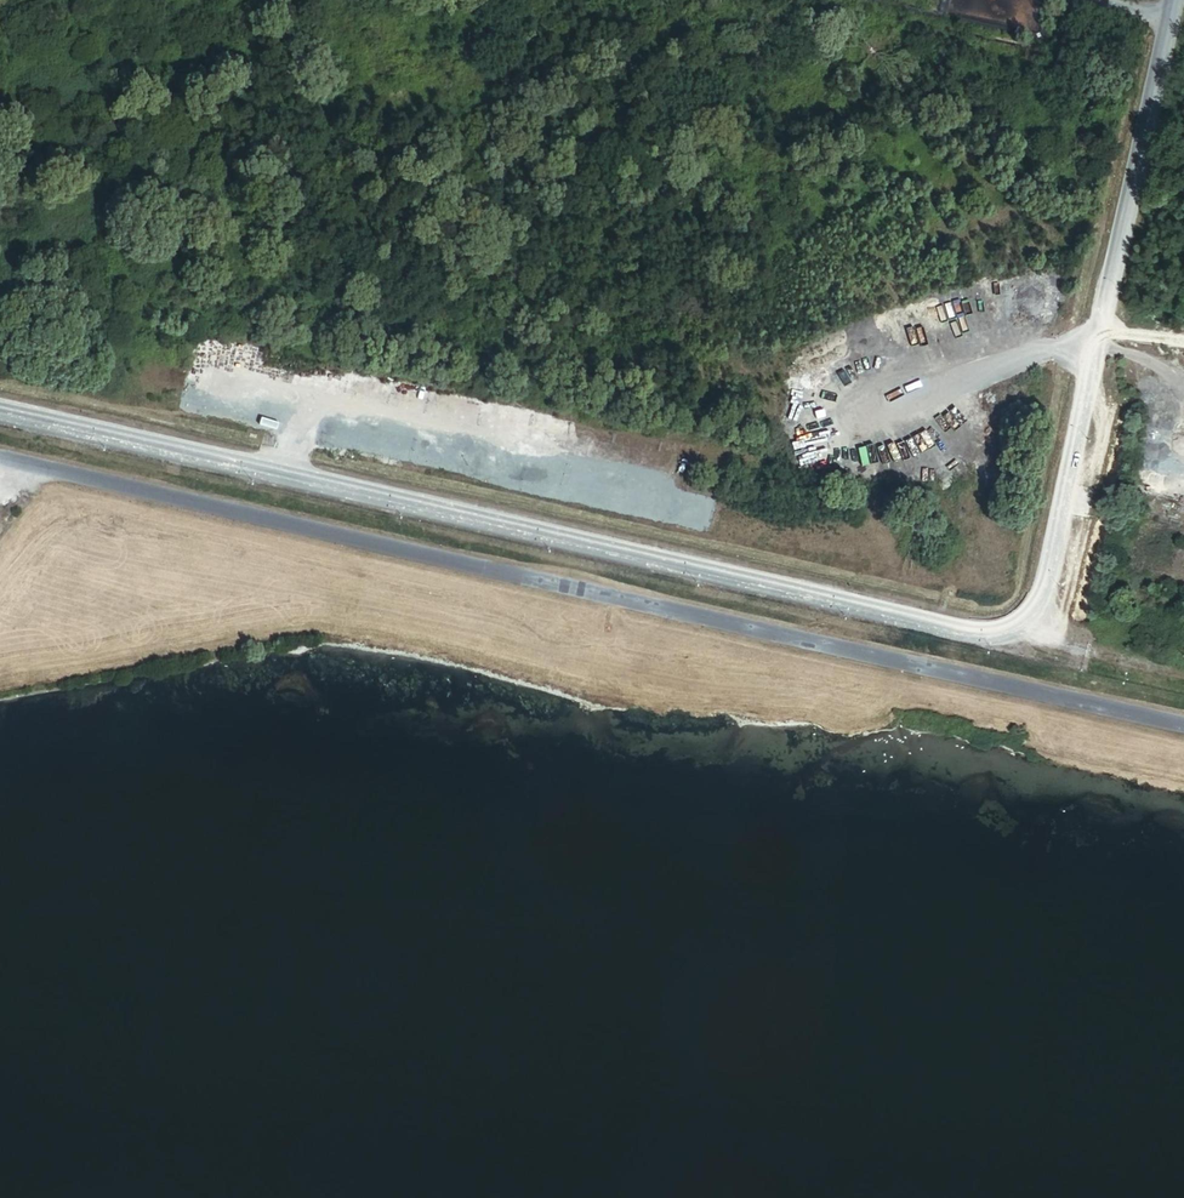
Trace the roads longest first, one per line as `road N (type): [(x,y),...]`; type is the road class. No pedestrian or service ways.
road 1 (unclassified): [(0,454),(1183,722)]

